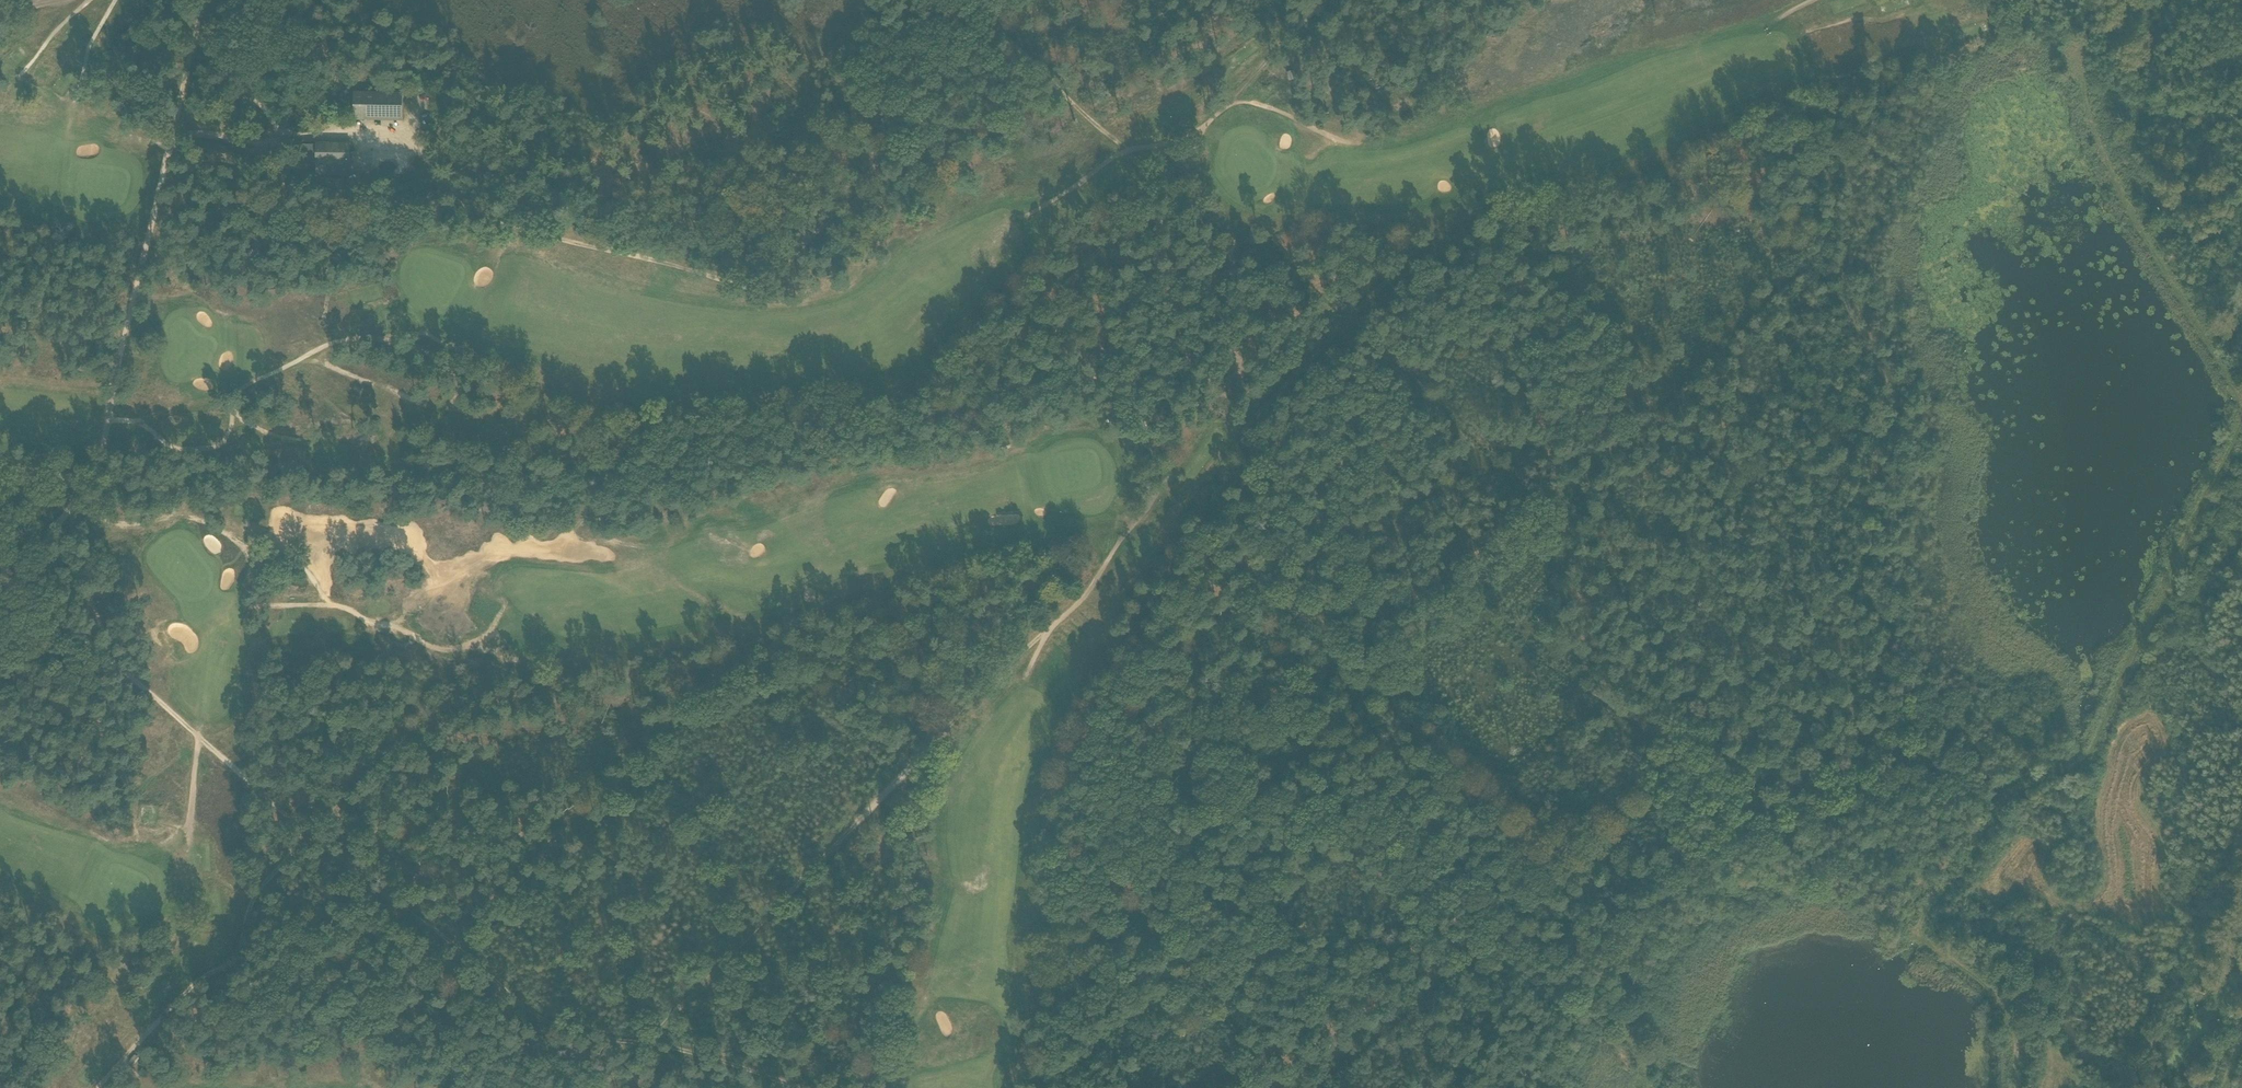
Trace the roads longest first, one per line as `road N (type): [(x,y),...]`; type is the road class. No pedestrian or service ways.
road 1 (track): [(603,1083),(1040,631),(1076,608),(1146,504),(1139,412),(1088,306),(1153,184),(1202,135)]
road 2 (track): [(217,951),(357,1071),(473,961),(767,630),(1040,541)]
road 3 (track): [(18,572),(306,838),(569,1038),(679,1051),(822,1087),(860,1073),(888,1078),(890,1087)]
road 4 (track): [(998,28),(790,267),(747,285),(493,224),(376,132),(276,129),(197,33)]
road 5 (track): [(1146,504),(1396,301),(1522,232),(1667,384)]
road 6 (track): [(203,0),(84,512),(0,593)]
road 7 (track): [(105,1087),(306,838)]
road 8 (track): [(105,426),(223,404),(313,354),(370,335)]
road 9 (track): [(969,0),(1159,178)]
road 10 (track): [(1022,221),(1128,151),(1202,135)]
road 11 (track): [(1320,0),(1202,135)]
road 12 (track): [(178,120),(280,156),(276,129)]

